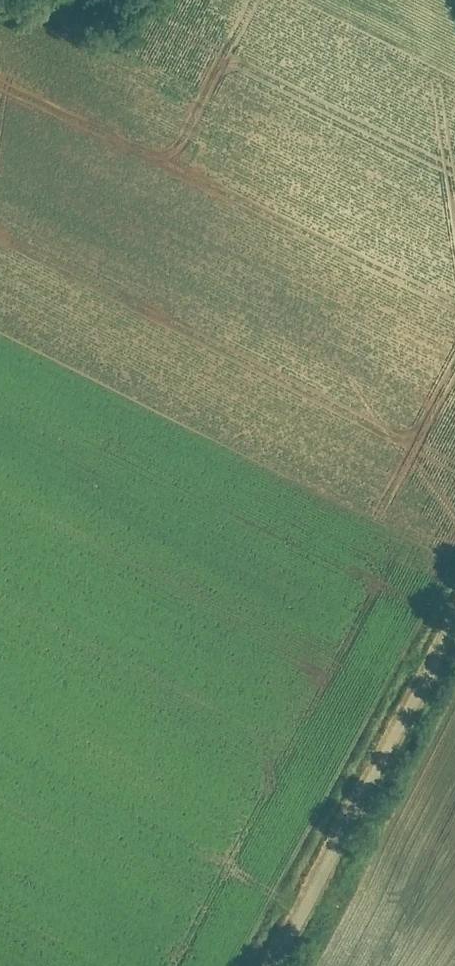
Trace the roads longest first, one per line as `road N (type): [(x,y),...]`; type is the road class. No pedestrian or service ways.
road 1 (unclassified): [(454,626),(274,965)]

